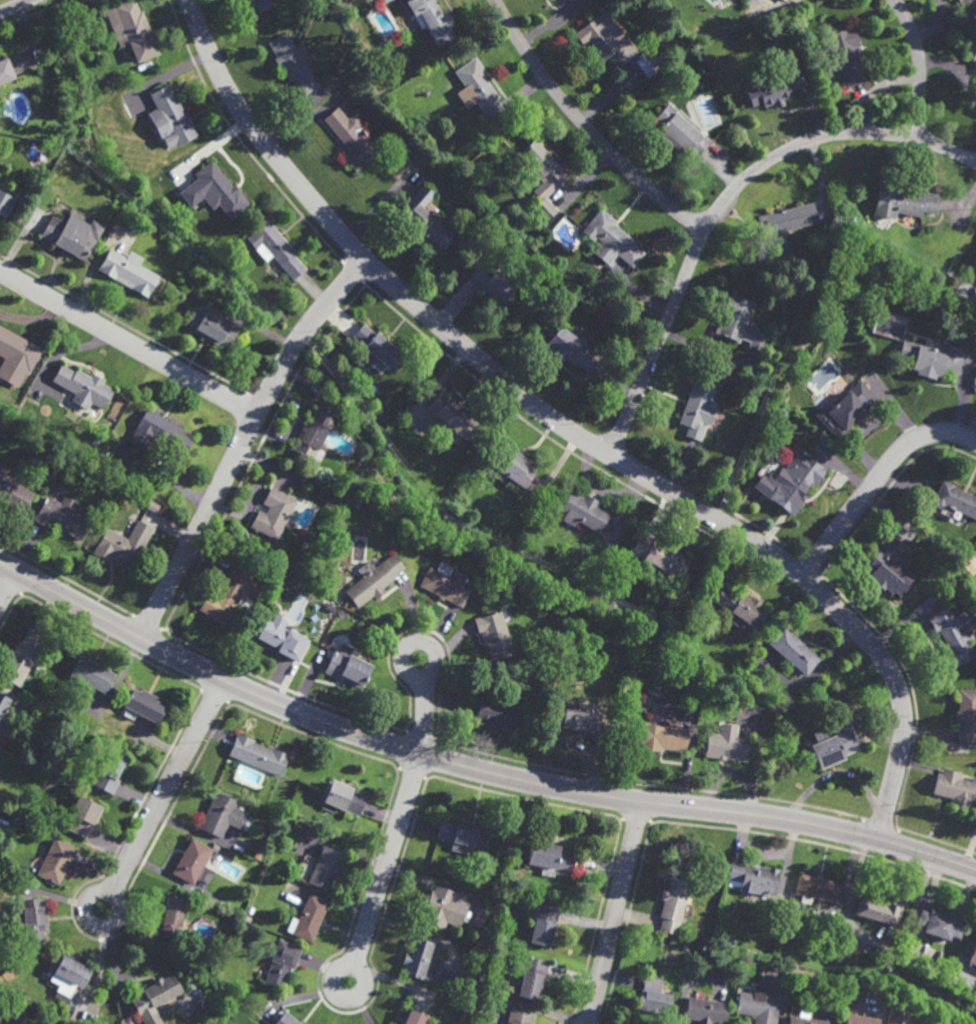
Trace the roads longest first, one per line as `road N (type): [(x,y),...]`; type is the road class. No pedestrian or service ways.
road 1 (residential): [(188,0),(244,114),(395,287),(570,431),(780,556),(884,655),(902,696),(905,733),(878,839)]
road 2 (tertiary): [(0,561),(225,680),(423,755),(584,793),(826,828),(975,869)]
road 3 (residential): [(975,162),(915,137),(863,132),(825,135),(758,167),(703,231),(610,456)]
road 4 (residential): [(365,258),(290,354),(142,639)]
road 5 (residential): [(496,0),(568,106),(703,231)]
road 6 (residential): [(0,271),(257,416)]
road 7 (residential): [(225,680),(112,892)]
road 8 (residential): [(803,575),(904,446),(939,432),(975,440)]
road 9 (residential): [(643,802),(591,1023)]
road 10 (residential): [(423,755),(355,966)]
road 11 (residential): [(896,0),(921,59),(915,137)]

